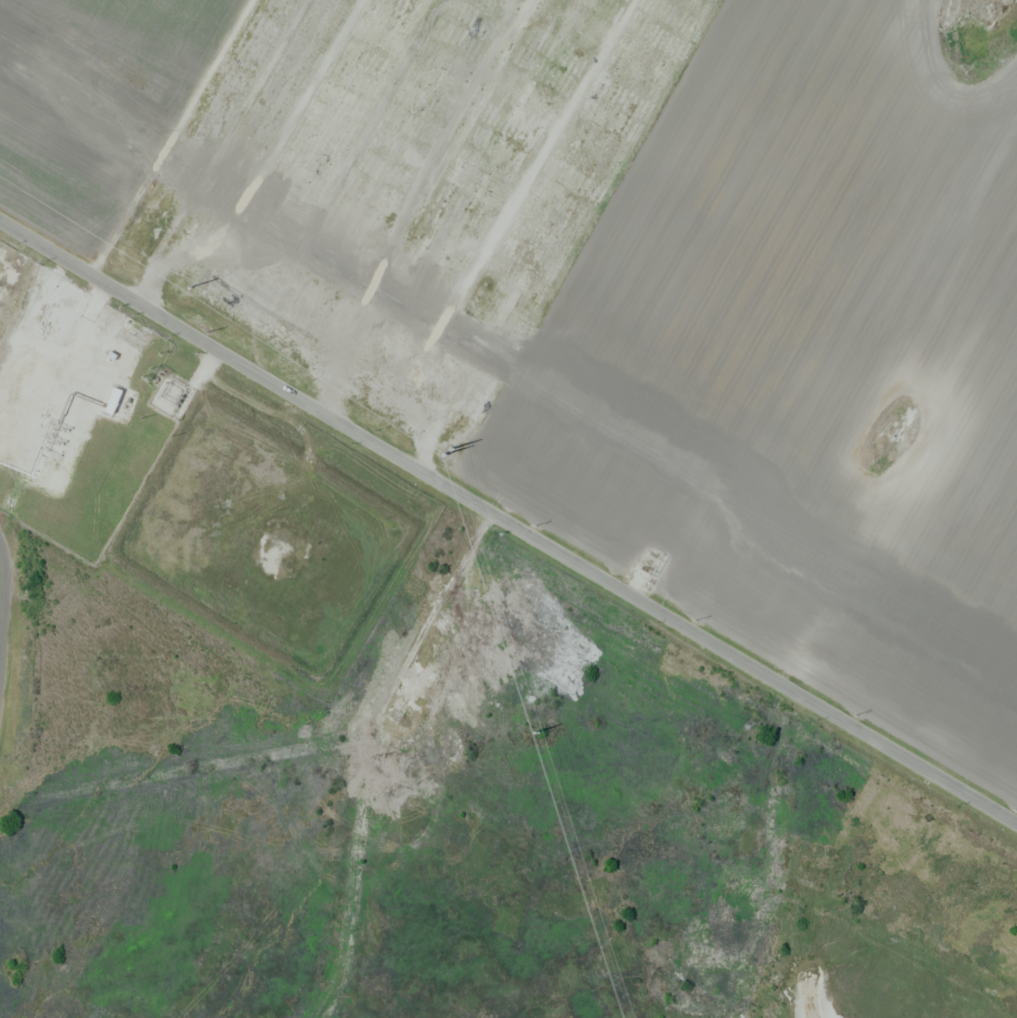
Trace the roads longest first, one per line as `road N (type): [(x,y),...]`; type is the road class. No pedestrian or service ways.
road 1 (tertiary): [(0,224),(1016,819)]

